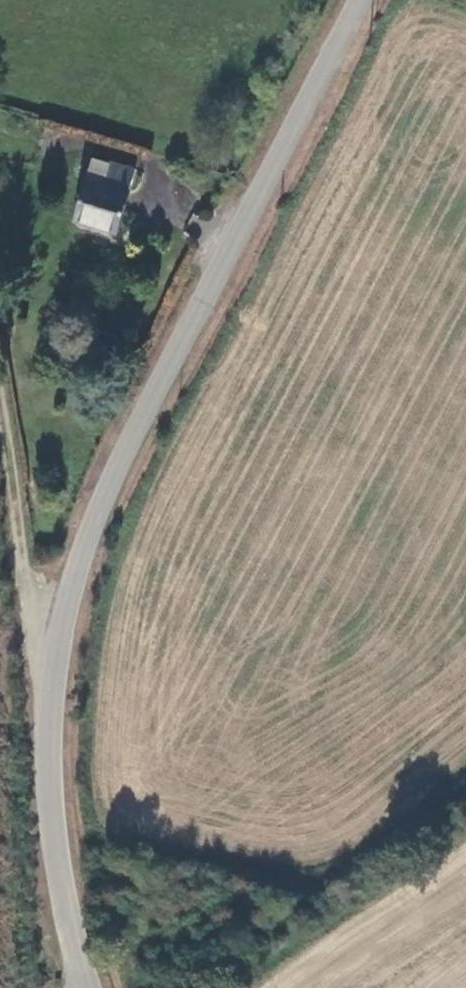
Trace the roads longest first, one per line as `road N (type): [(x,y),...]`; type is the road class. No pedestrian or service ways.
road 1 (unclassified): [(87,987),(57,856),(50,761),(52,662),(76,570),(126,450),(359,0)]
road 2 (track): [(0,396),(29,602),(52,662)]

